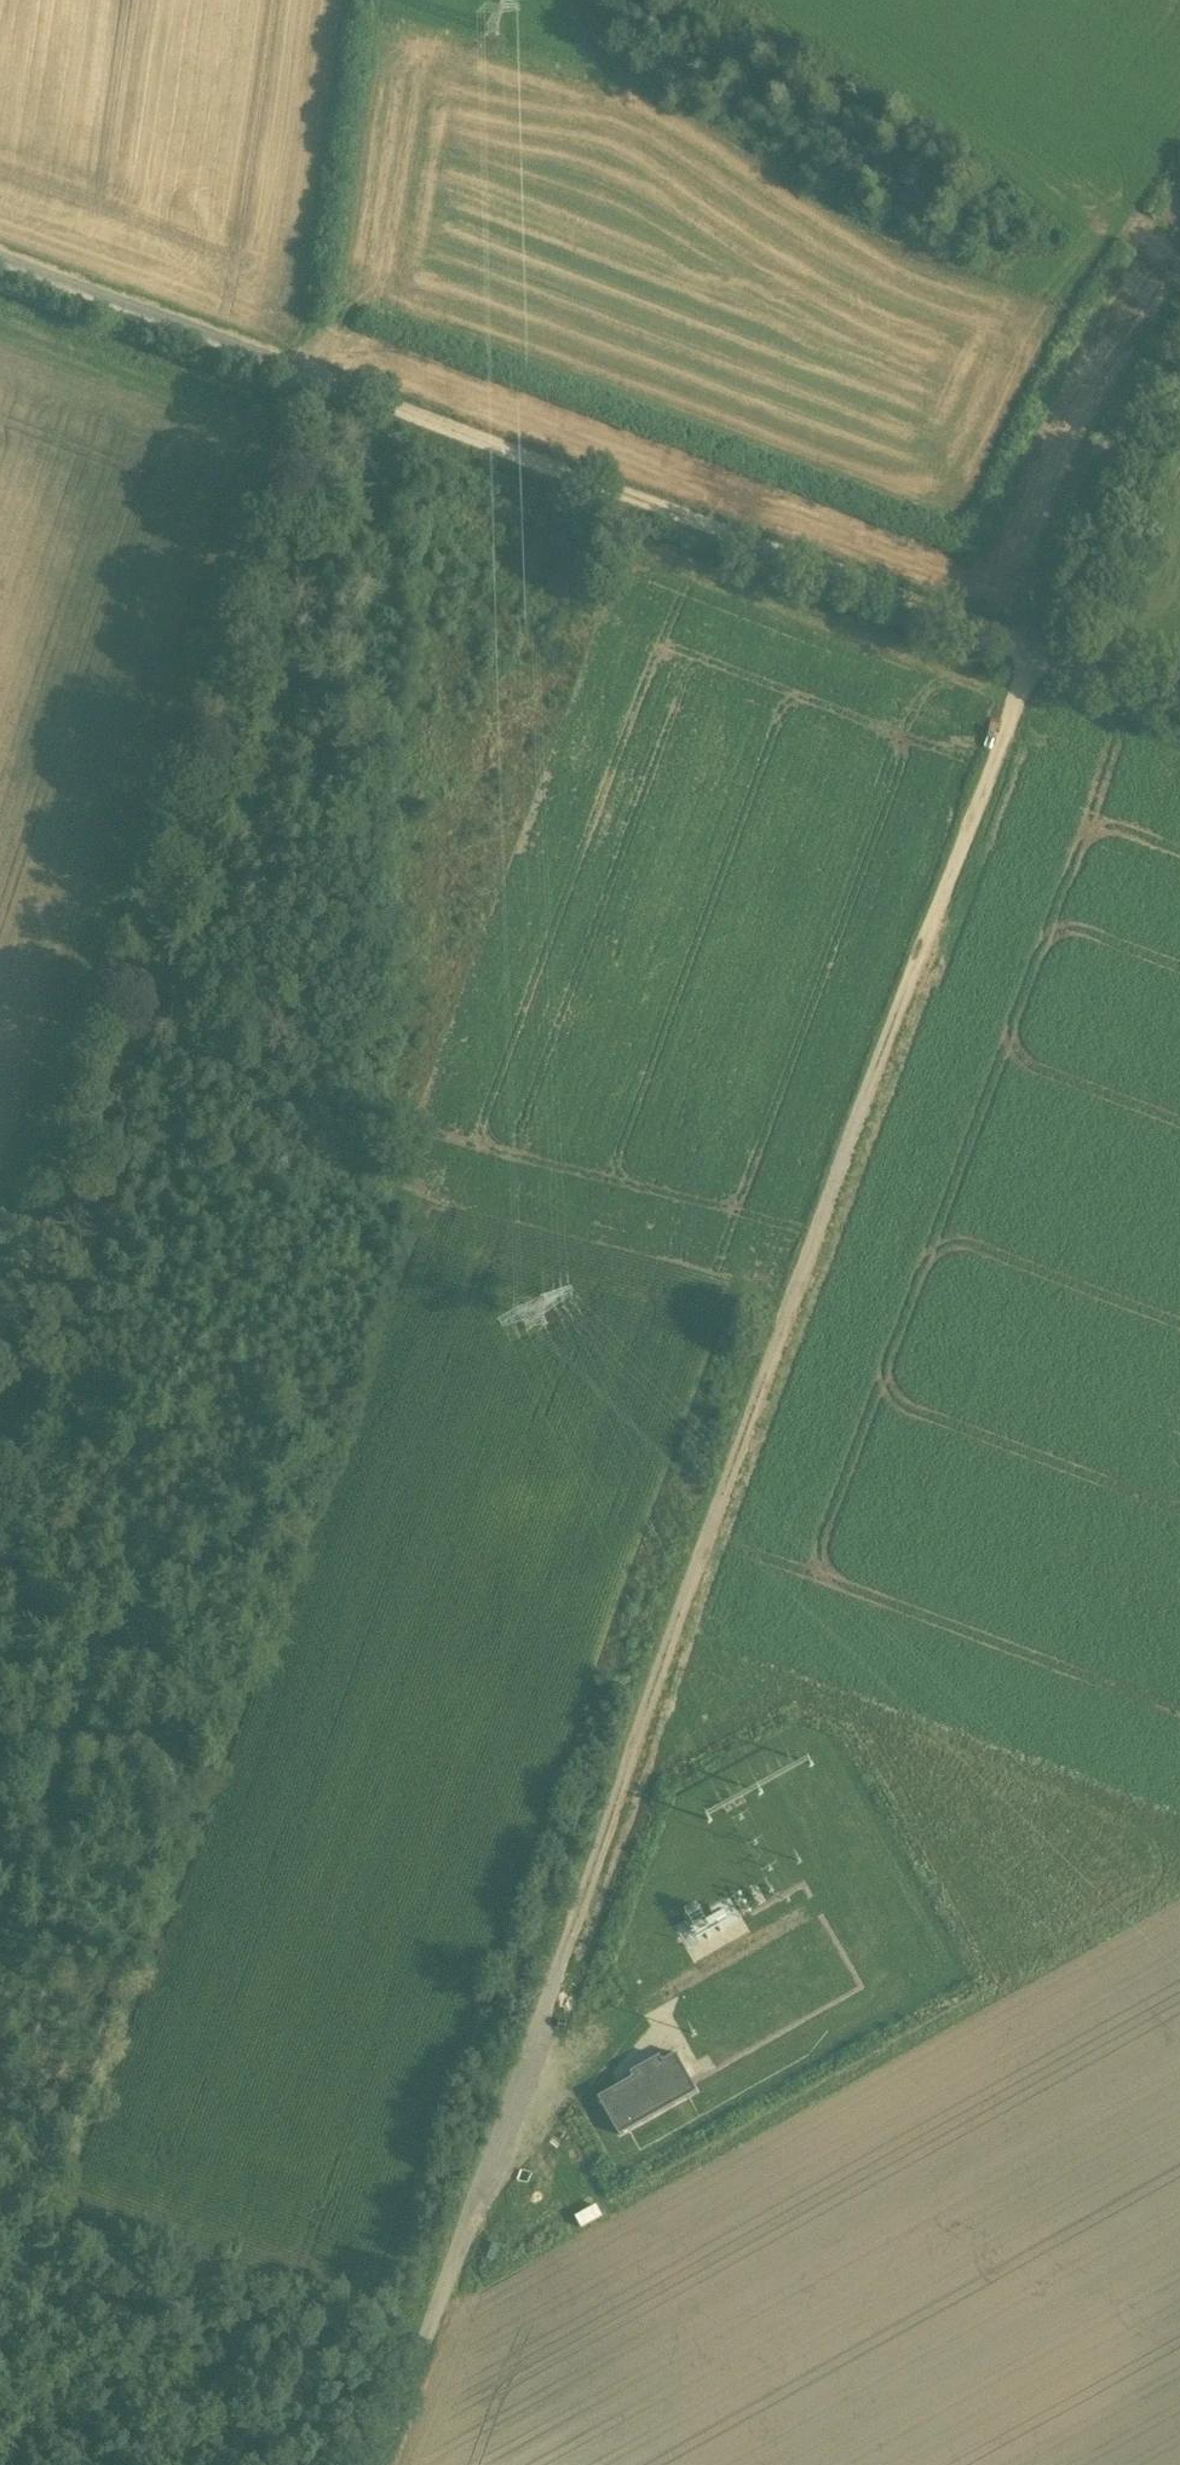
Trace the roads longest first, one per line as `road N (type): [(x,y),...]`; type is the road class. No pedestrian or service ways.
road 1 (track): [(1028,652),(360,2464)]
road 2 (track): [(1028,652),(0,263)]
road 3 (track): [(331,391),(0,1385)]
road 4 (track): [(409,2337),(0,2207)]
road 5 (track): [(1179,355),(1135,408),(1028,652)]
road 6 (unclassified): [(1179,707),(1028,652)]

